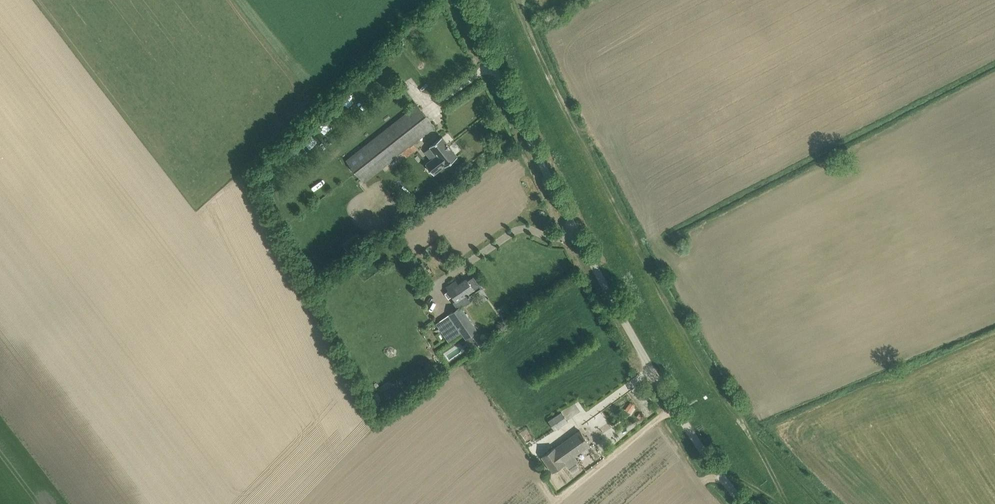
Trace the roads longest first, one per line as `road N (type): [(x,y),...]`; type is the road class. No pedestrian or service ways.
road 1 (unclassified): [(745,503),(641,350),(461,0)]
road 2 (track): [(594,133),(577,132),(515,0)]

